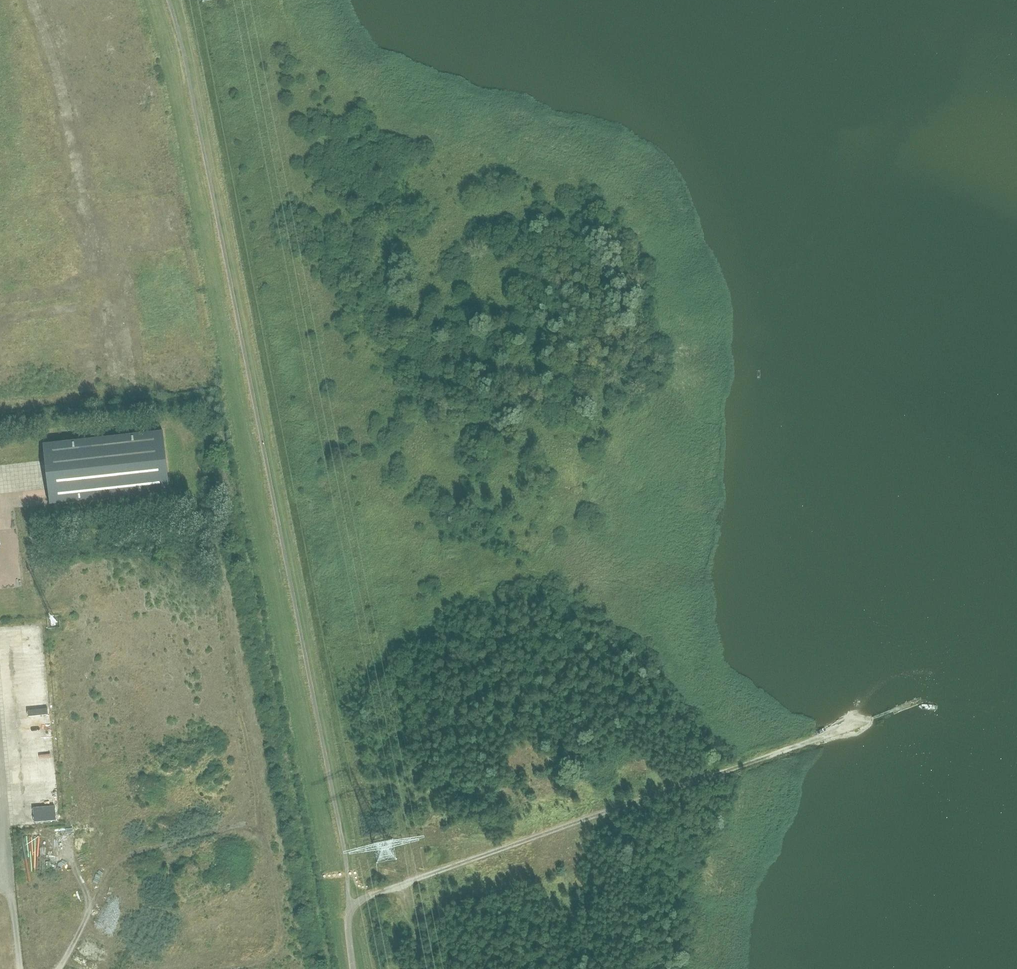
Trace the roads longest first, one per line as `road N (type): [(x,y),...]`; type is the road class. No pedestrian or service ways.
road 1 (track): [(872,719),(352,902)]
road 2 (track): [(211,968),(265,958),(281,941),(282,924),(222,593)]
road 3 (track): [(0,309),(88,293),(101,284),(108,263),(113,214),(98,110),(61,0)]
road 4 (track): [(247,821),(132,851),(115,866),(58,968)]

